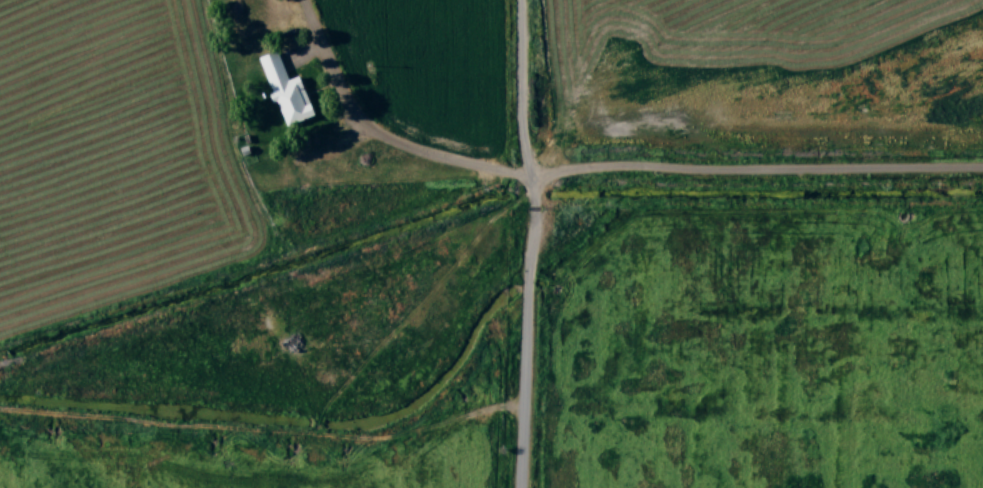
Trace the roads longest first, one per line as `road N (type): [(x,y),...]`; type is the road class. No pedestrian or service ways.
road 1 (track): [(520,0),(519,109),(534,225),(518,487)]

